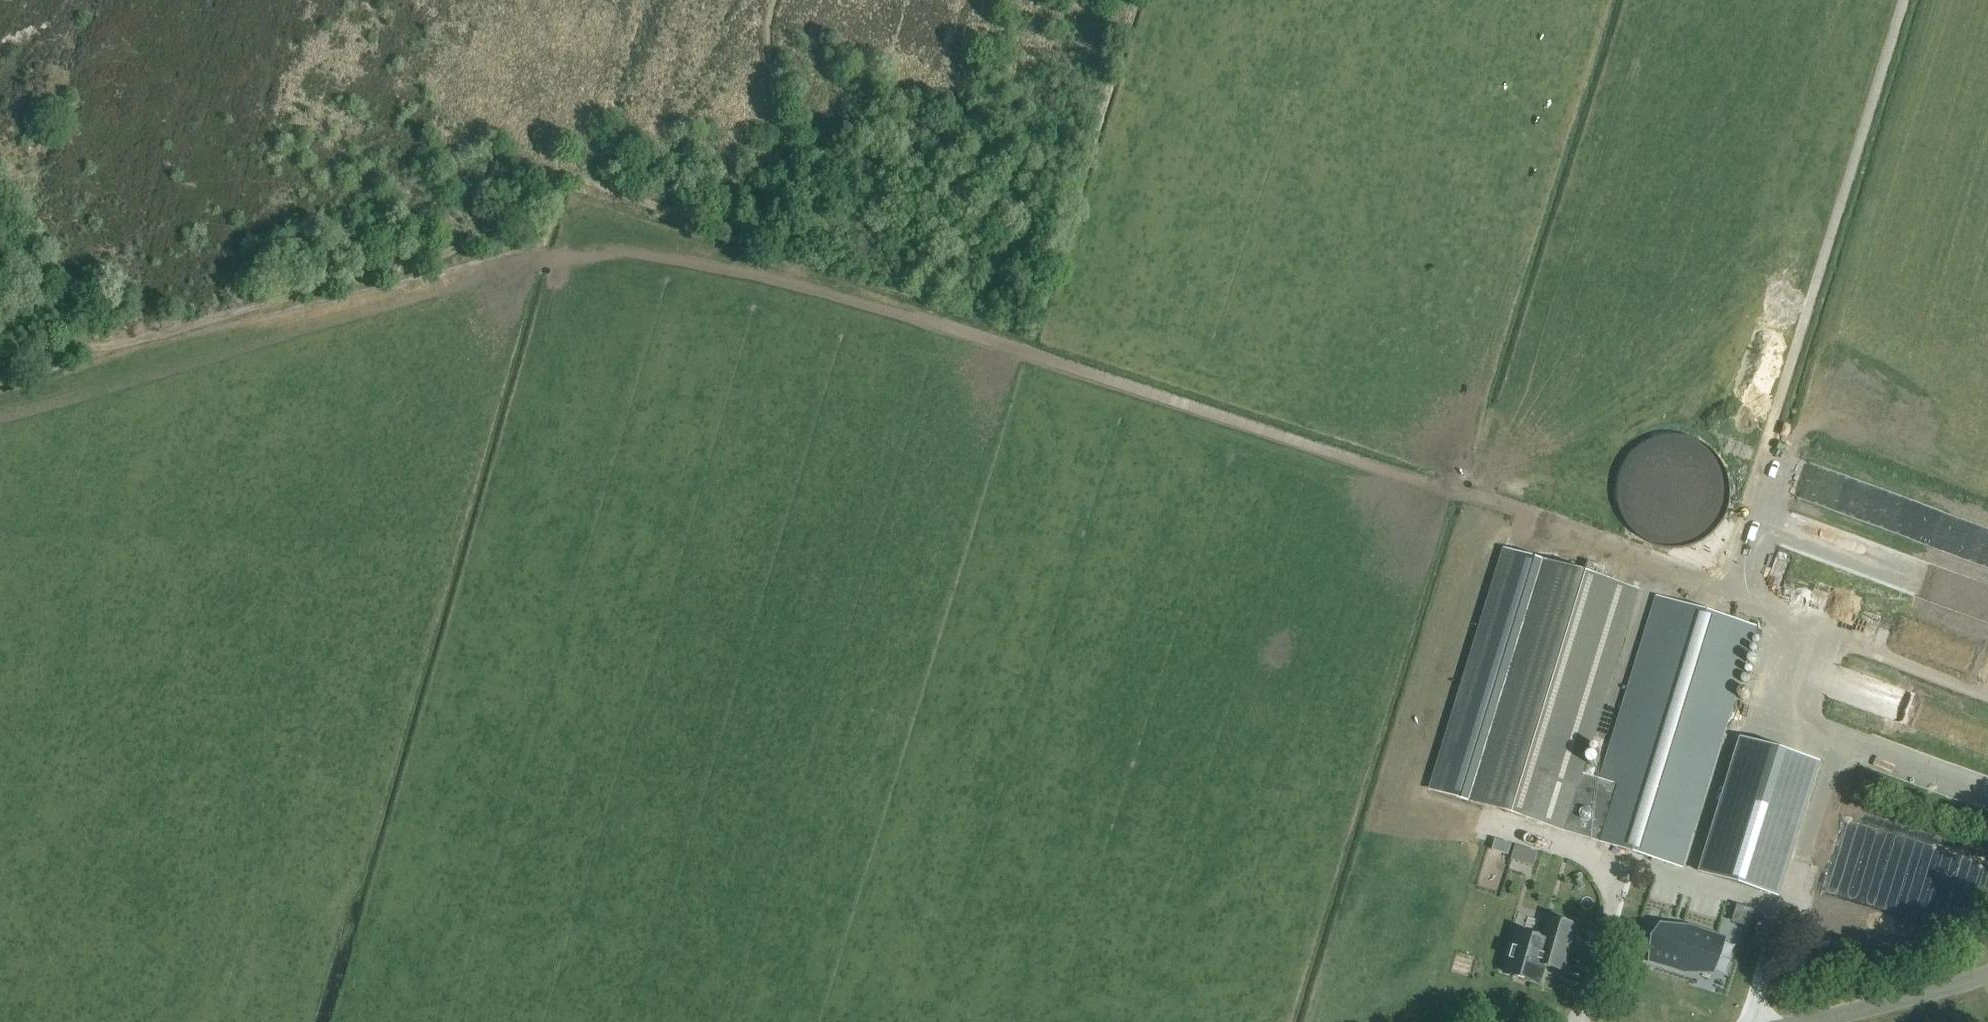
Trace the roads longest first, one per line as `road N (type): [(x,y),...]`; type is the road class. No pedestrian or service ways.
road 1 (tertiary): [(1817,1021),(1987,976)]

